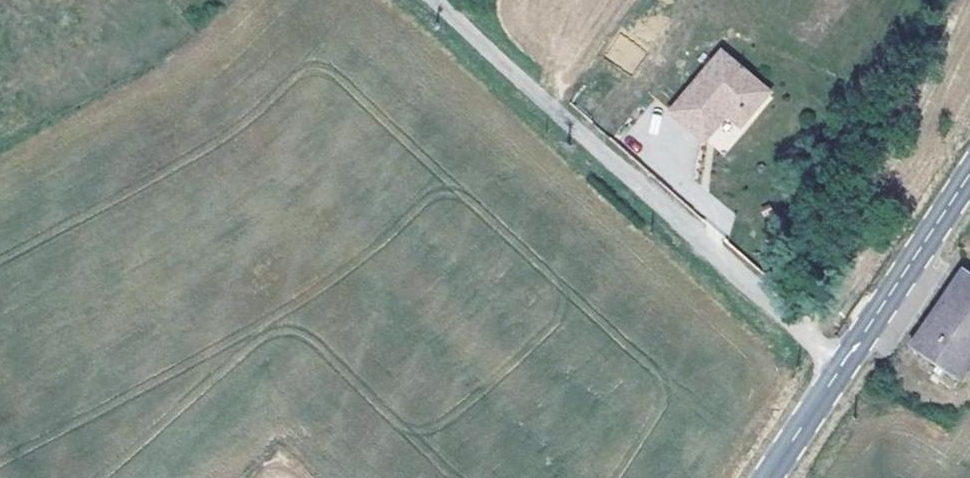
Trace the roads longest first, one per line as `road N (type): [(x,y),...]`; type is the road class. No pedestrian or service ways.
road 1 (secondary): [(969,183),(774,477)]

